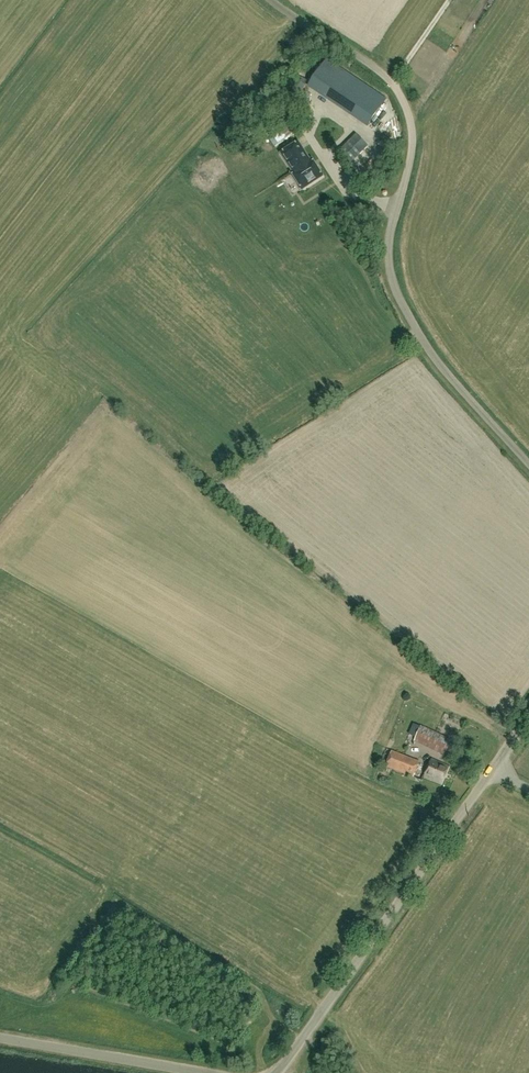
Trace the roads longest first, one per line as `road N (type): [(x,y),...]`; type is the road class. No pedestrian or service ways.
road 1 (unclassified): [(528,466),(434,356),(392,279),(388,240),(413,141),(399,91),(271,0)]
road 2 (unclassified): [(276,1072),(528,711)]
road 3 (unclassified): [(0,1037),(197,1072)]

